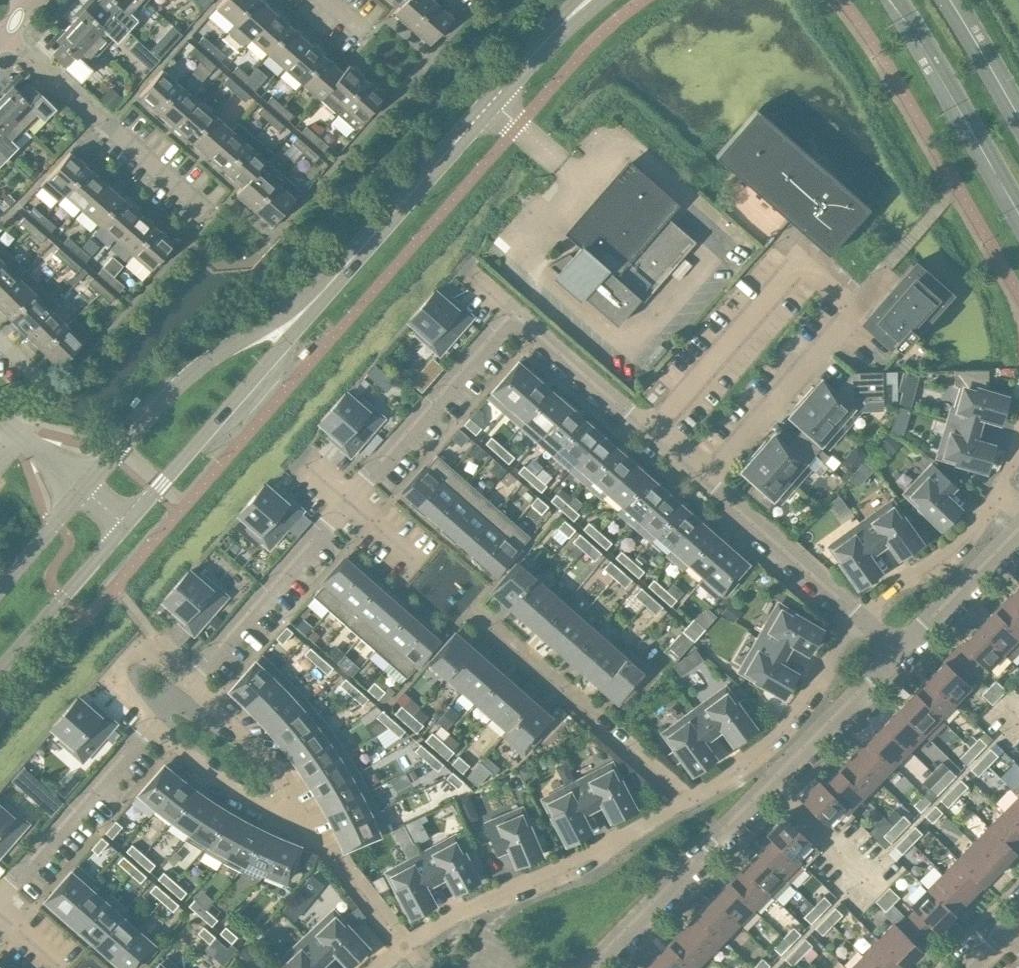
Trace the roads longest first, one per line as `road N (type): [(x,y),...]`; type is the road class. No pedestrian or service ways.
road 1 (residential): [(859,615),(774,730),(692,798),(450,916),(378,967)]
road 2 (residential): [(191,681),(512,313)]
road 3 (residential): [(586,967),(893,650)]
road 4 (tertiary): [(327,292),(589,0)]
road 5 (residential): [(191,681),(253,739),(298,811),(237,789),(149,725)]
road 6 (tertiary): [(327,292),(207,364),(85,493)]
road 7 (tertiary): [(126,529),(327,292)]
road 8 (residential): [(852,310),(796,265),(653,428)]
road 9 (residential): [(210,217),(15,26)]
road 10 (secondary): [(893,0),(1018,216)]
road 11 (residential): [(0,894),(149,725)]
road 12 (residential): [(707,477),(852,310)]
road 13 (residential): [(859,615),(707,477)]
road 14 (tertiary): [(0,671),(126,529)]
road 15 (residential): [(999,492),(968,529),(859,615)]
road 16 (residential): [(653,428),(512,313)]
road 17 (residential): [(893,650),(1018,530)]
road 18 (residential): [(149,725),(119,693),(116,664),(137,650),(164,655),(191,681)]
road 19 (secondary): [(1018,121),(950,0)]
road 20 (tertiary): [(85,493),(0,590)]
road 21 (residential): [(18,433),(48,390),(0,341)]

